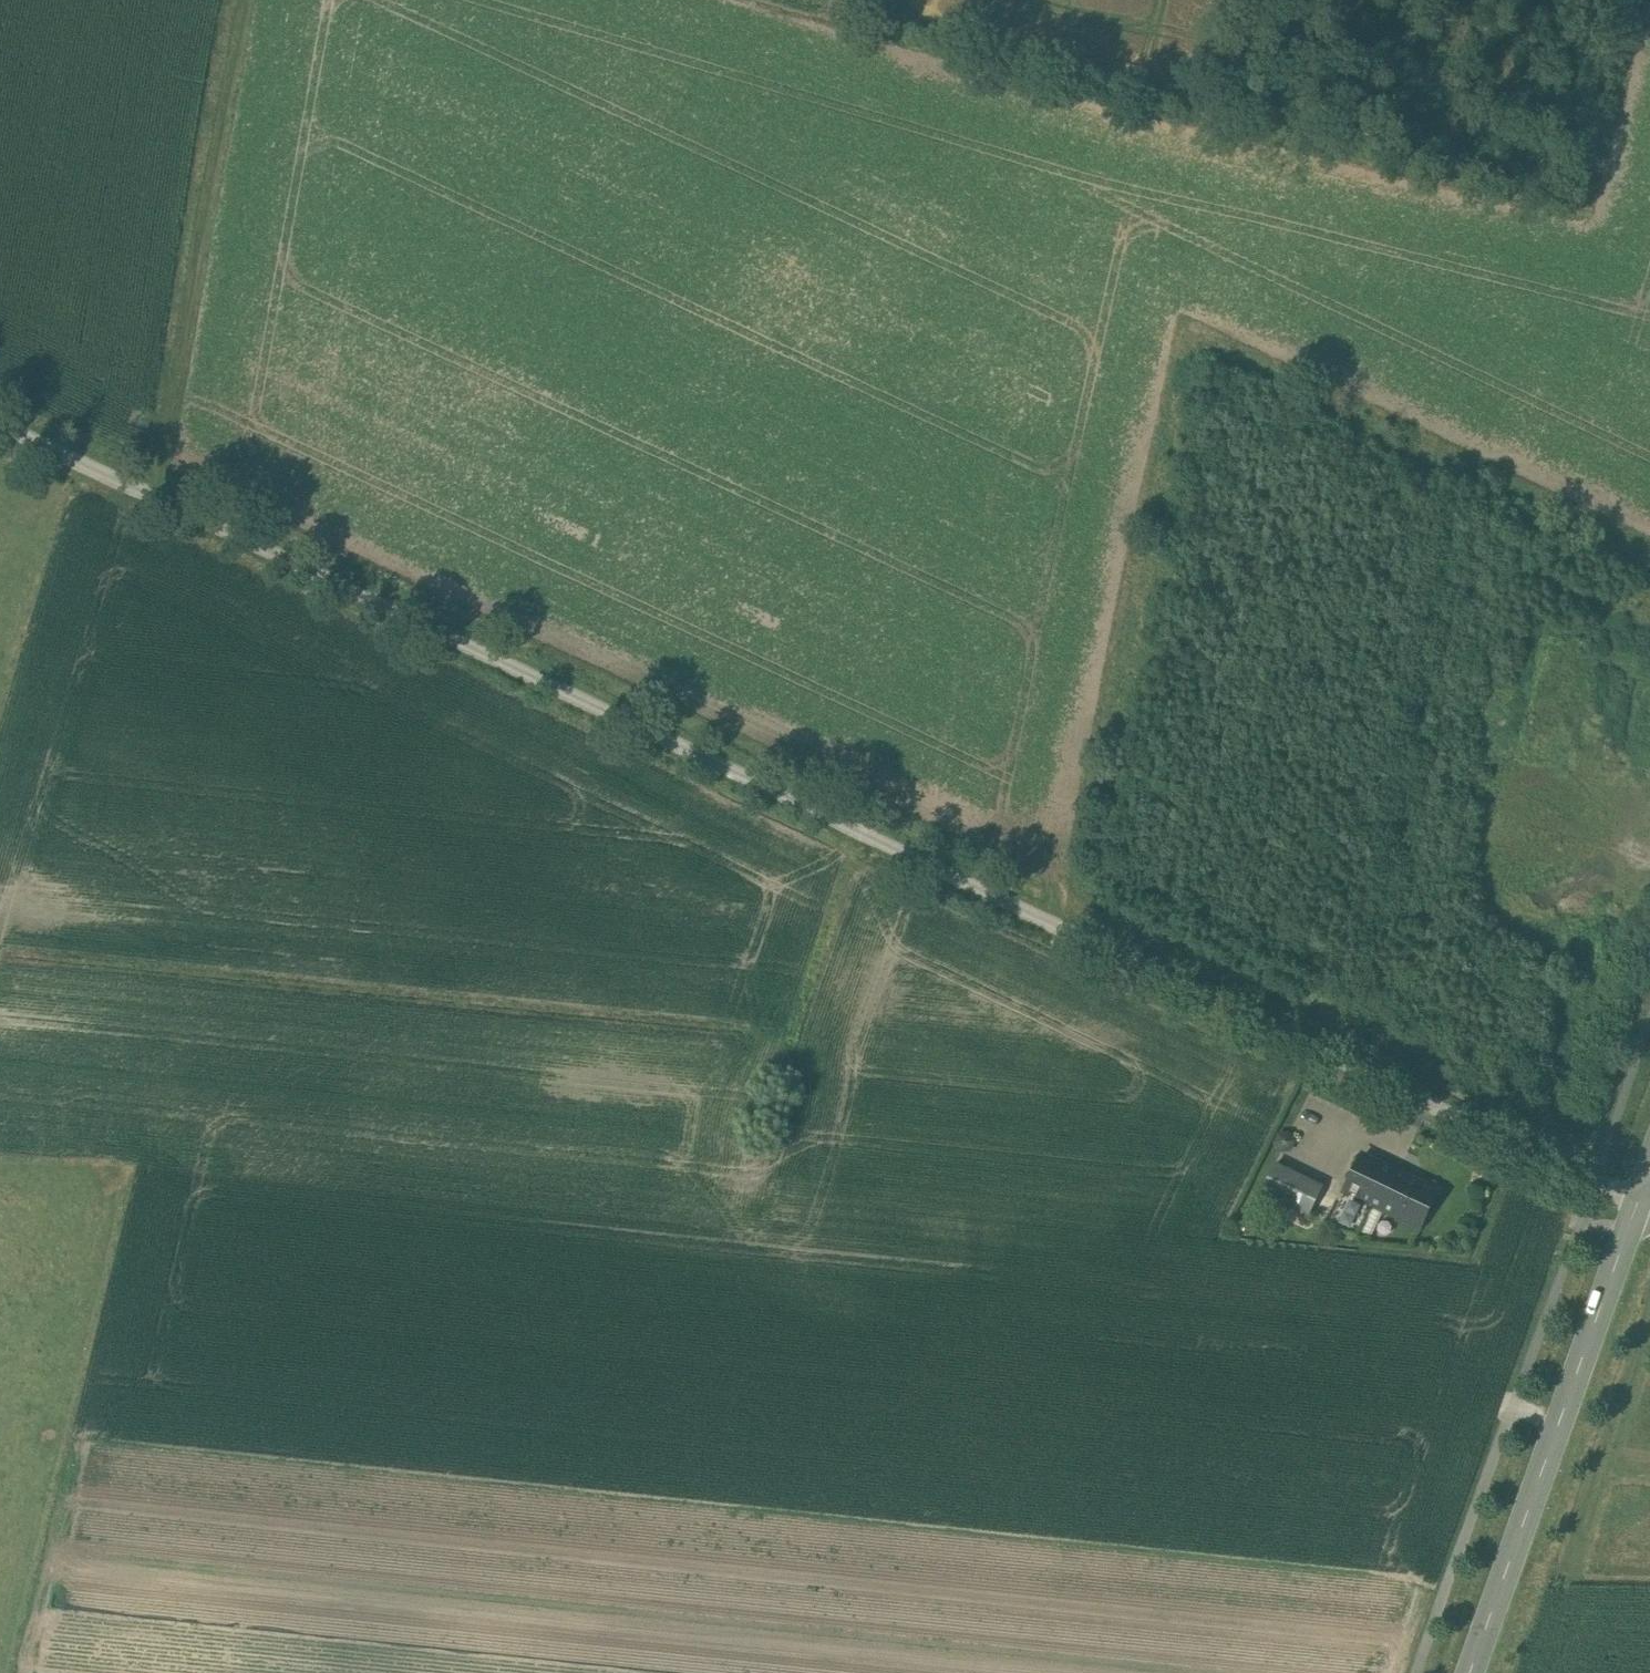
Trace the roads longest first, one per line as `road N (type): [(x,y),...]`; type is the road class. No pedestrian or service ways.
road 1 (track): [(1422,1096),(0,421)]
road 2 (secondary): [(1470,1672),(1639,1208)]
road 3 (track): [(134,484),(227,0)]
road 4 (track): [(1598,1180),(1422,1096)]

